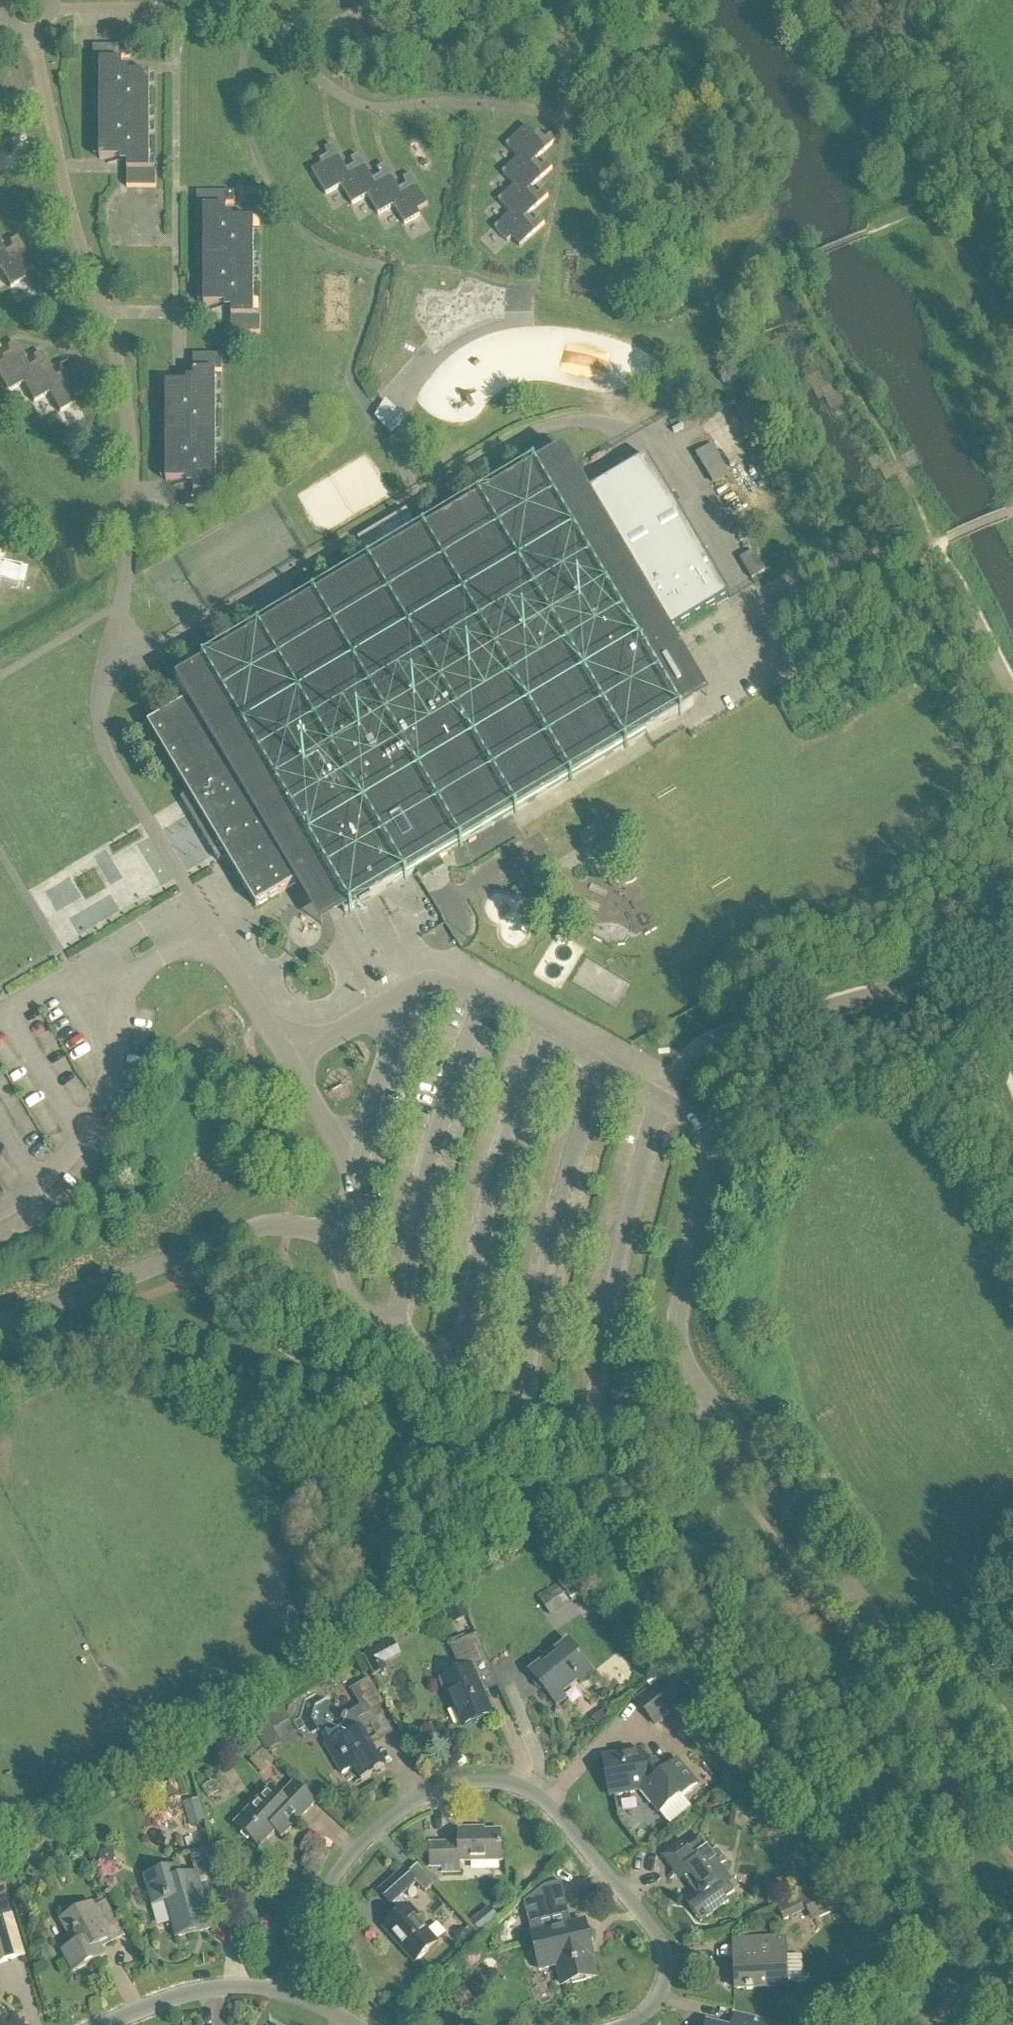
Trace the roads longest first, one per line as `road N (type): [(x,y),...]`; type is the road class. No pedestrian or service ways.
road 1 (unclassified): [(1012,1820),(720,1422),(681,1356),(684,1292),(717,1164),(704,1127),(486,1001),(452,986),(410,997)]
road 2 (residential): [(626,2024),(660,2007),(675,1980),(672,1935),(576,1839),(518,1792),(491,1783),(419,1798),(358,1849),(286,1993)]
road 3 (unclassified): [(0,1334),(249,1231),(342,1235),(353,1176)]
road 4 (unclassified): [(410,997),(353,1176)]
road 5 (unclassified): [(122,2024),(240,1989),(286,1993)]
road 6 (unclassified): [(203,921),(284,1057)]
road 7 (unclassified): [(284,1057),(410,997)]
road 8 (unclassified): [(353,1176),(284,1057)]

